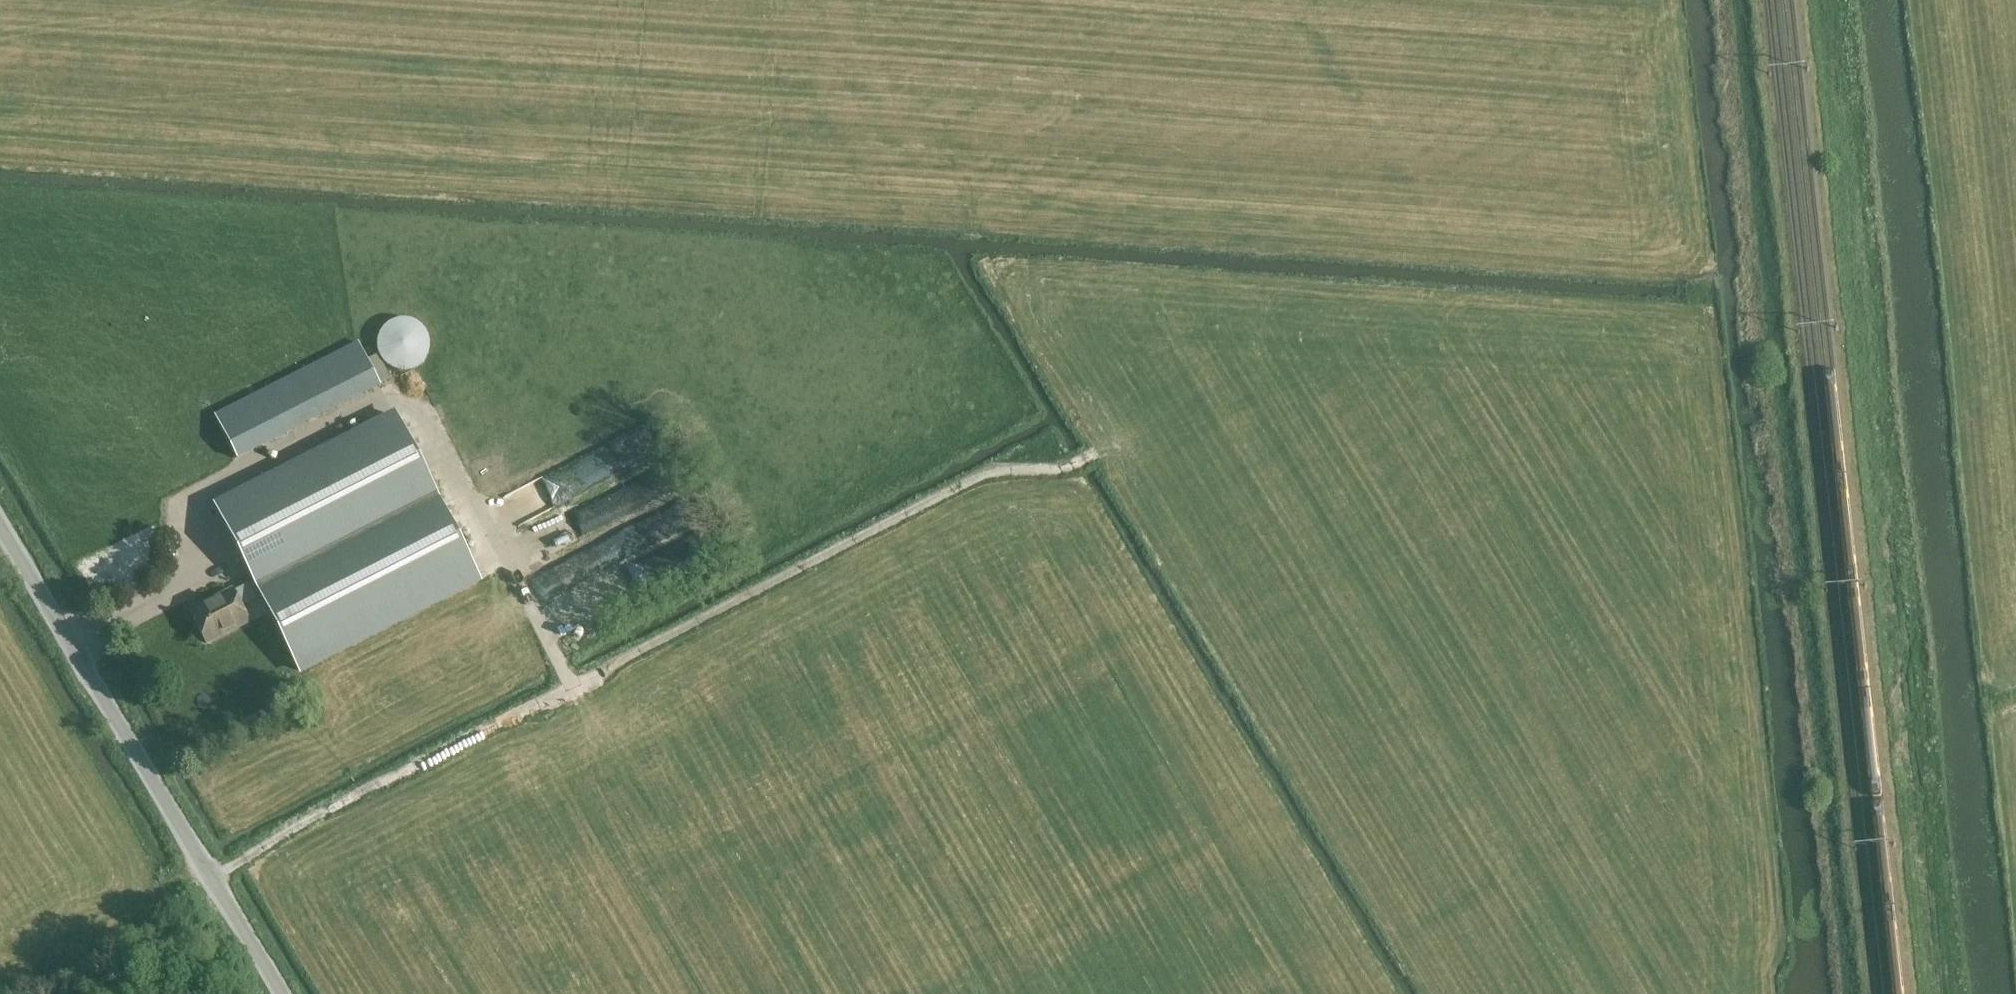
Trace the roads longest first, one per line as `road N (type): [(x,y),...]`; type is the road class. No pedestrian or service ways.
road 1 (unclassified): [(284,993),(0,523)]

